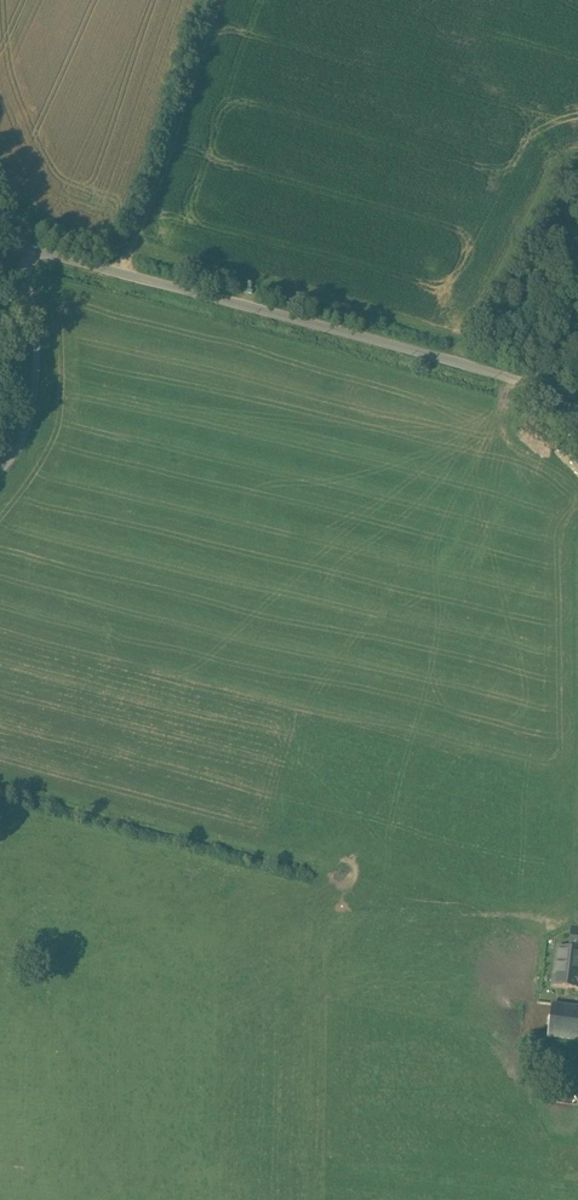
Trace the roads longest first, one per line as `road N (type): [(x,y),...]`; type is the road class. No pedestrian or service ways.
road 1 (unclassified): [(14,240),(38,253),(500,374),(532,386),(577,421)]
road 2 (track): [(218,0),(177,132),(113,272)]
road 3 (unclassified): [(0,473),(28,427),(35,394),(36,336),(14,240)]
road 4 (track): [(577,163),(555,174),(451,361)]

